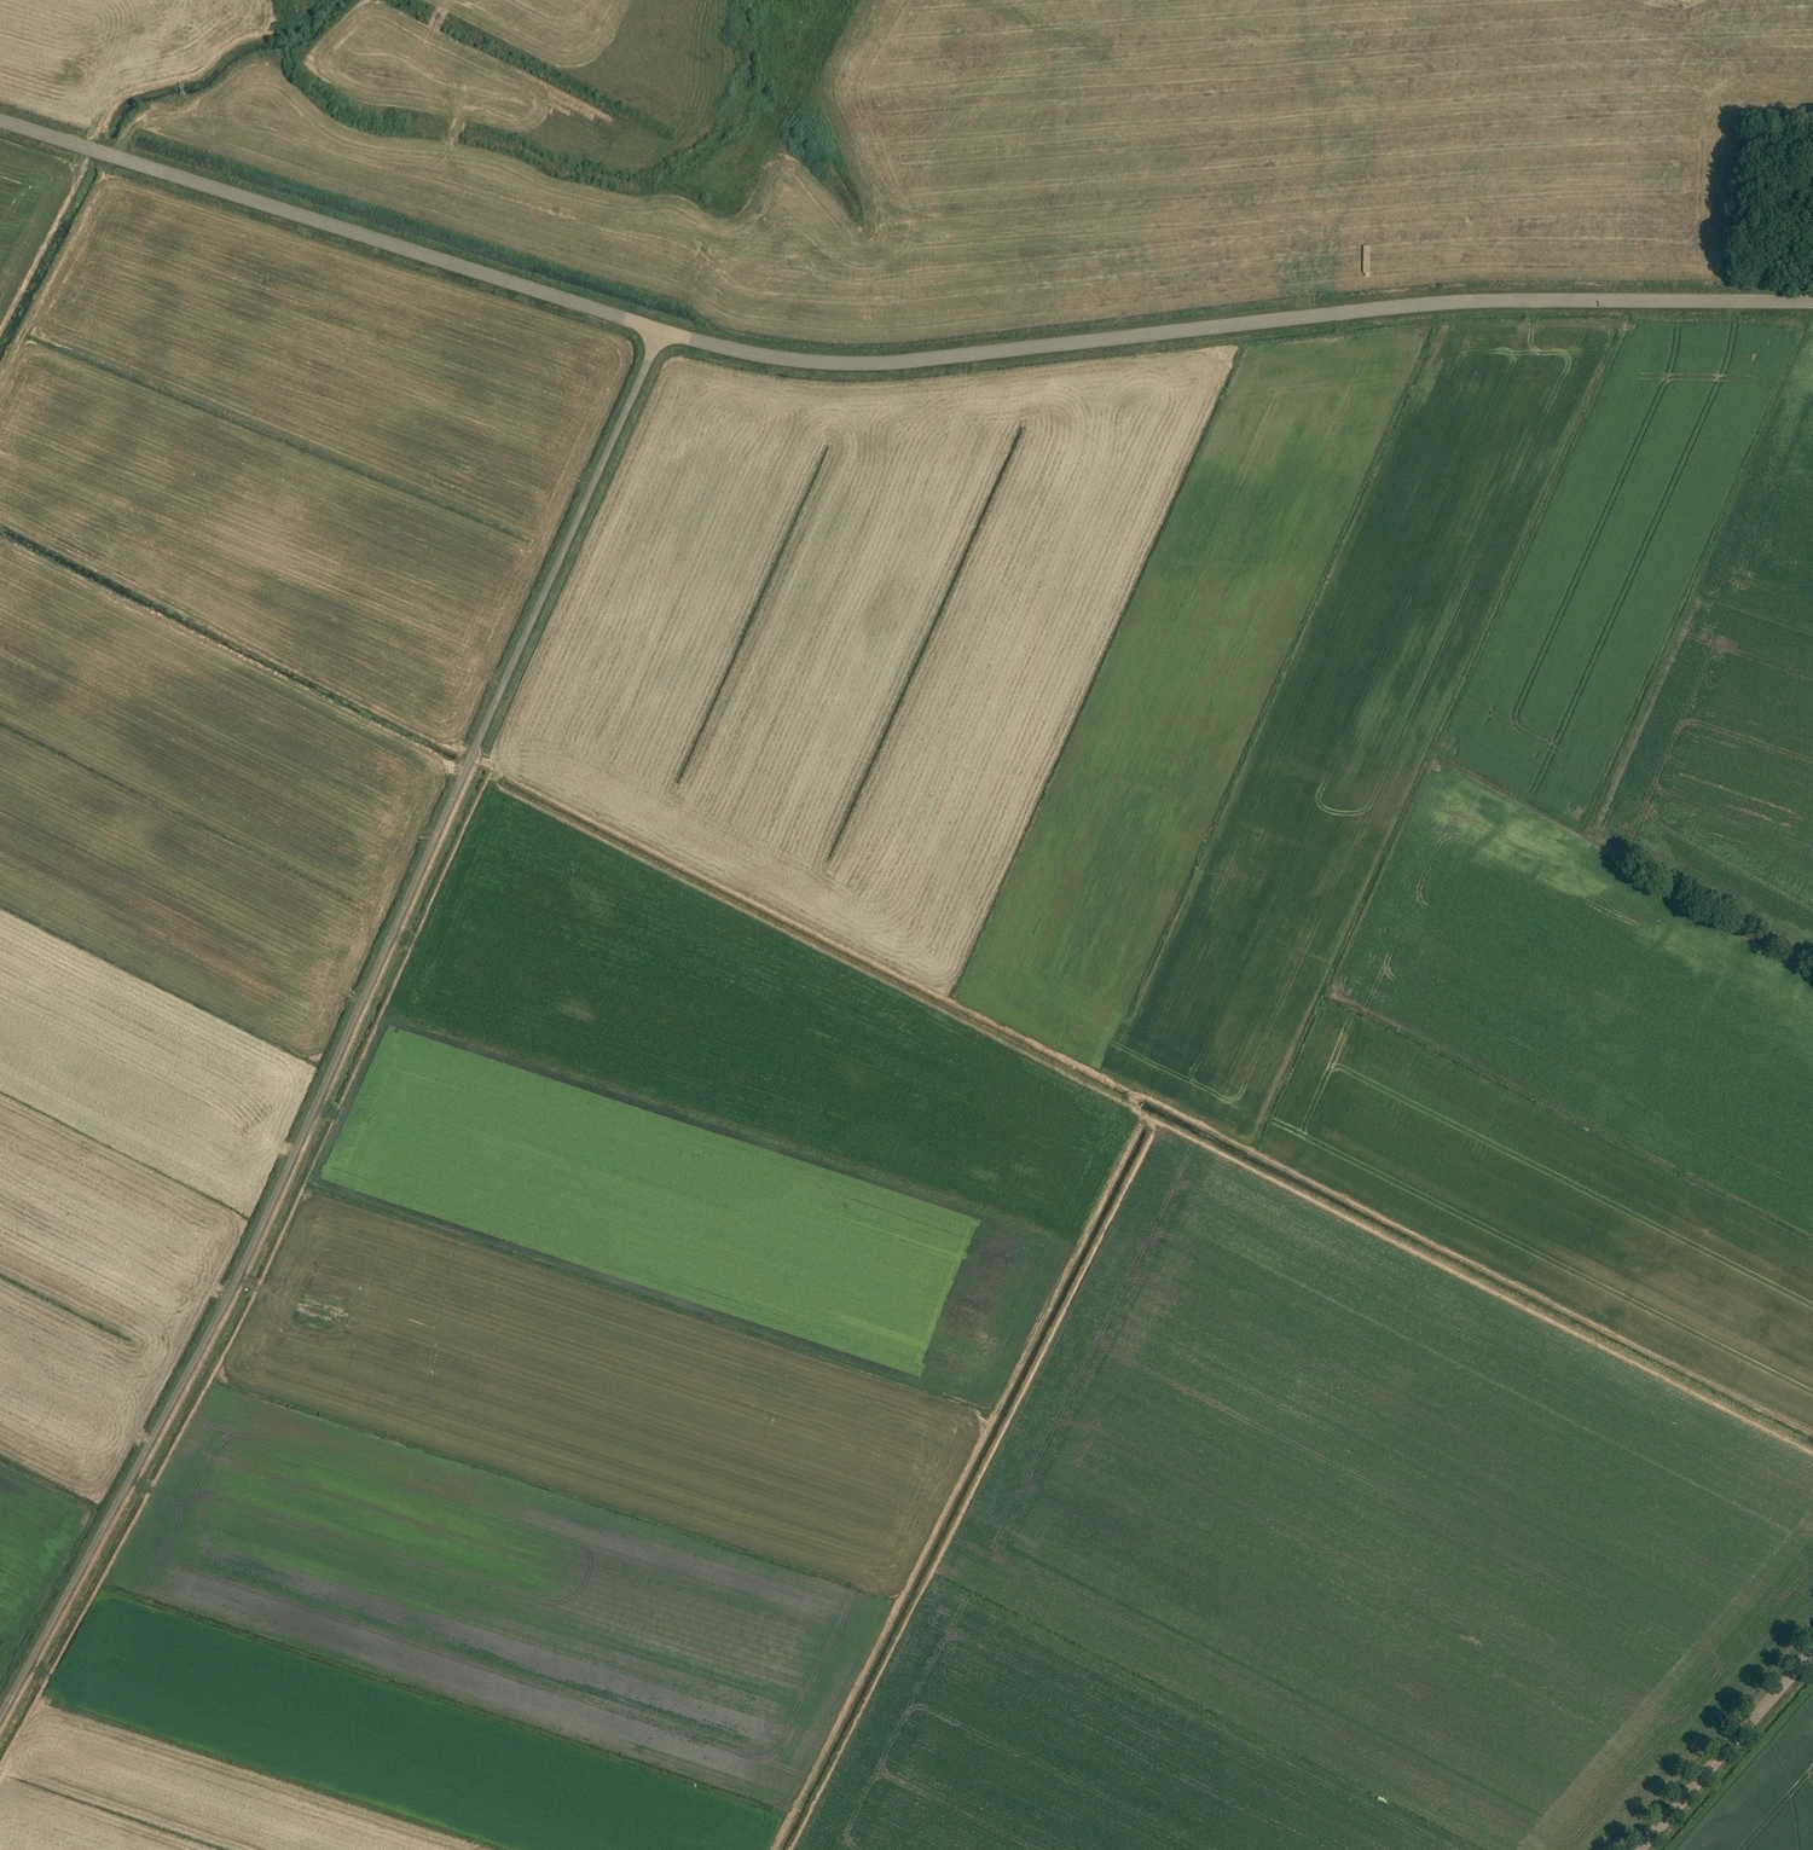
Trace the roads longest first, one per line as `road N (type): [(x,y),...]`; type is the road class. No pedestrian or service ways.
road 1 (unclassified): [(0,1712),(278,1187),(661,332)]
road 2 (tertiary): [(1812,301),(1477,300),(872,363),(758,355),(661,332)]
road 3 (tertiary): [(661,332),(0,120)]
road 4 (tertiary): [(1638,1849),(1812,1648)]

